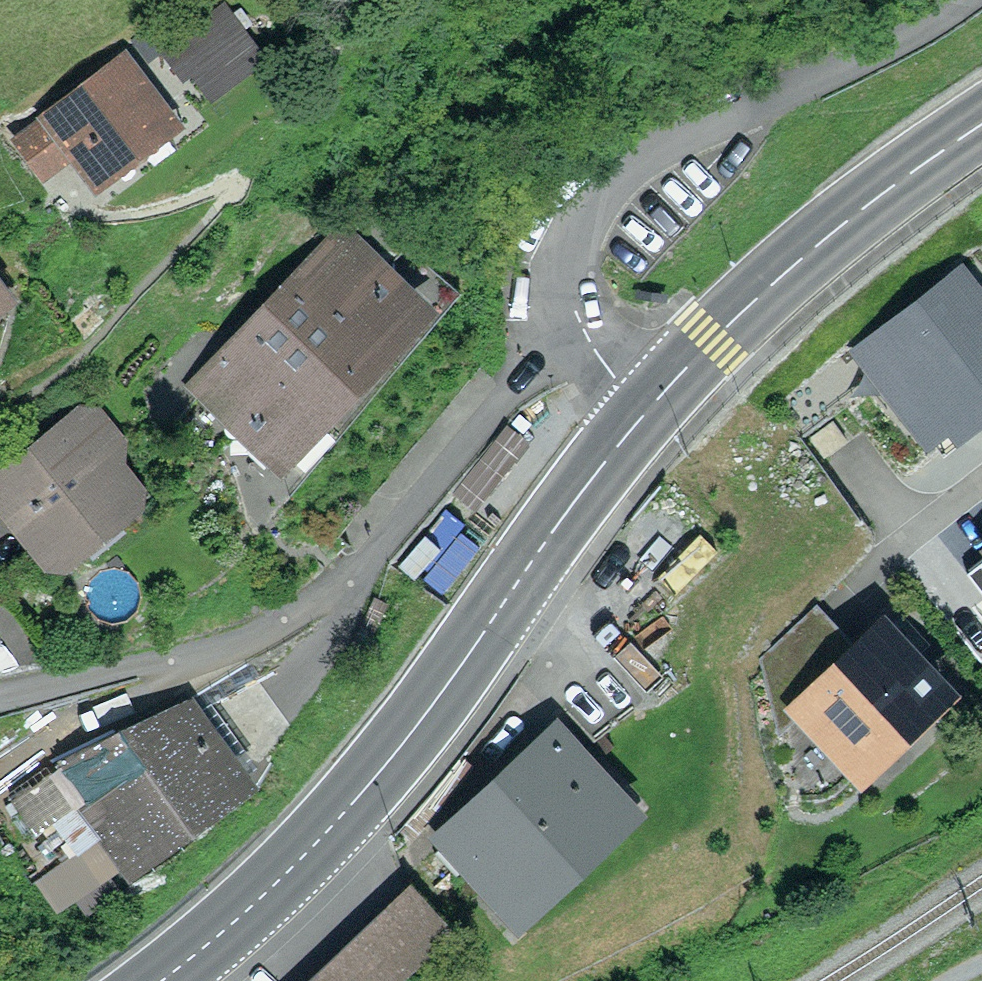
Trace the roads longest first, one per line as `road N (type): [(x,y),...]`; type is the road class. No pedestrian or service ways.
road 1 (primary): [(165,978),(323,834),(408,738),(646,414)]
road 2 (residential): [(966,0),(857,59),(689,128),(586,197),(561,258),(565,290),(646,414)]
road 3 (primary): [(646,414),(772,285),(981,125)]
road 4 (residential): [(981,485),(844,595)]

